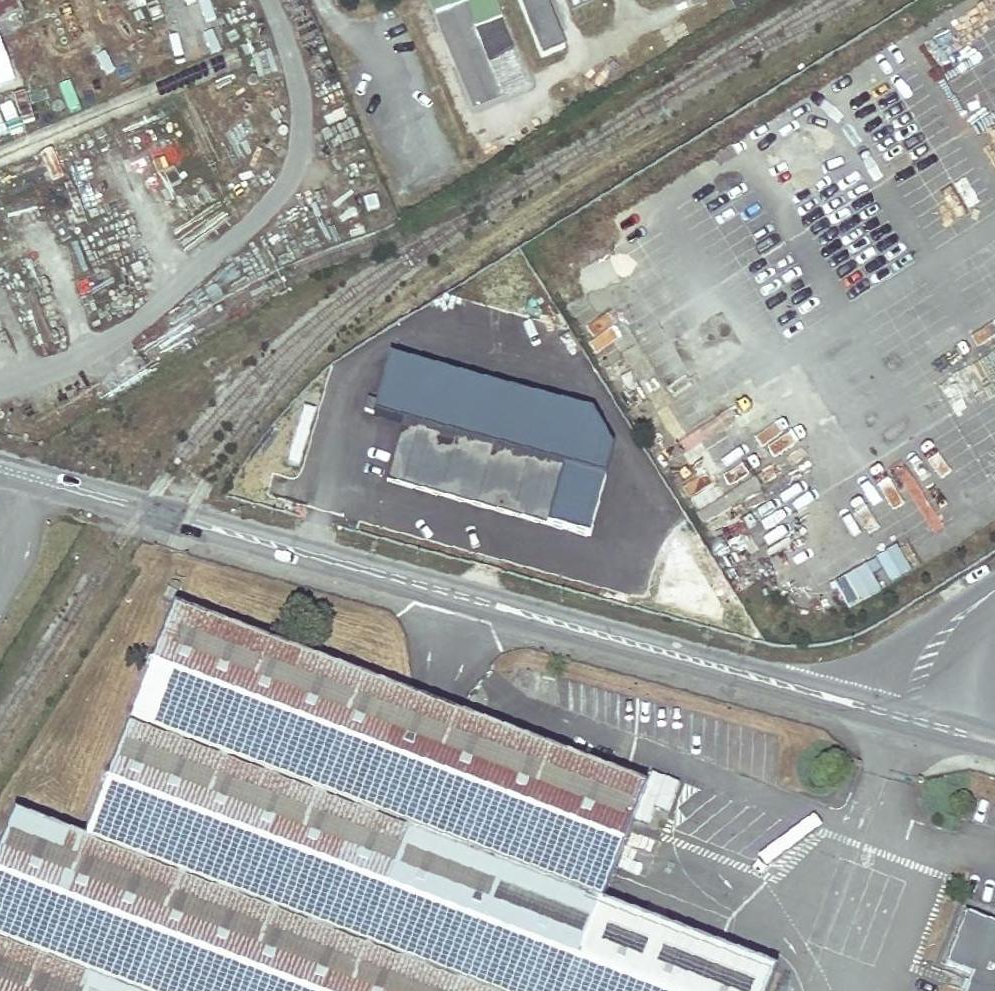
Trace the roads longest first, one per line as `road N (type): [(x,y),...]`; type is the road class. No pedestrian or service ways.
road 1 (tertiary): [(0,470),(906,715)]
road 2 (unclassified): [(906,715),(937,637),(994,593)]

